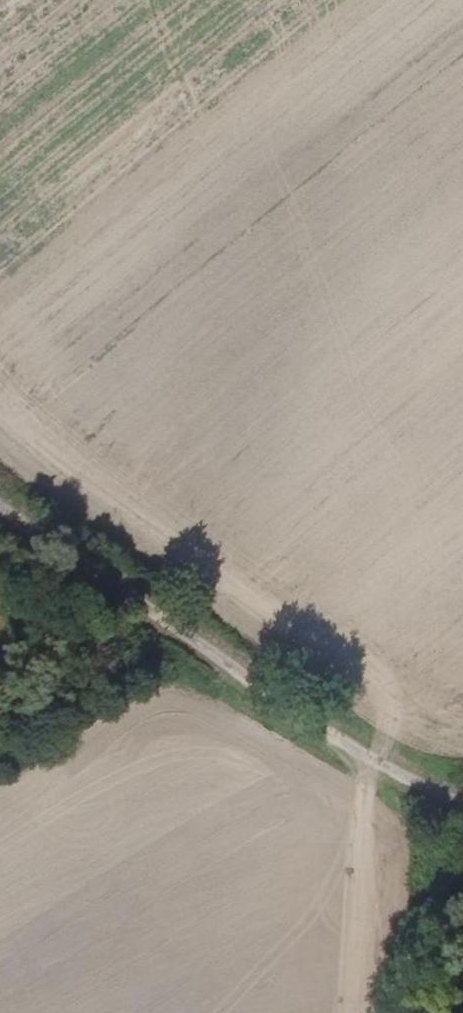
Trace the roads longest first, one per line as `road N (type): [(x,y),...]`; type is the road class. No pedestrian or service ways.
road 1 (track): [(0,517),(382,763),(462,792)]

